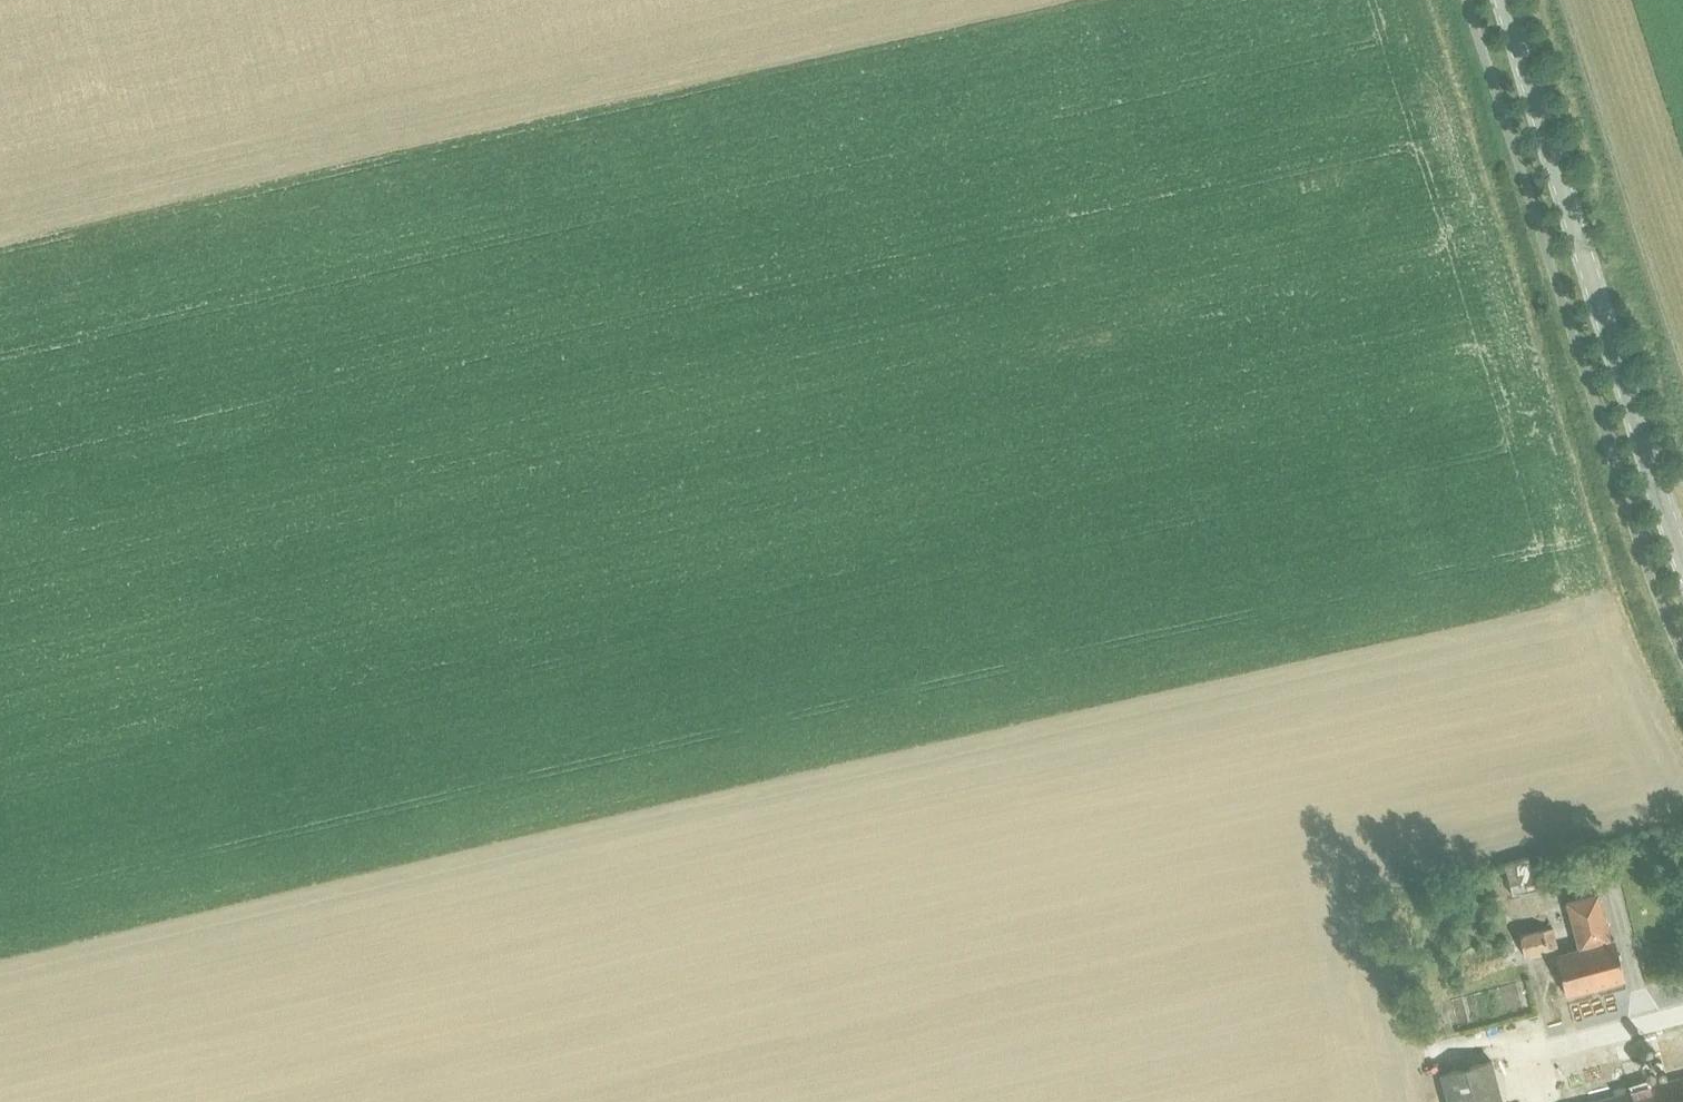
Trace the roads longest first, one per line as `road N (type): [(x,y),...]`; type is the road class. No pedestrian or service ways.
road 1 (tertiary): [(1682,564),(1502,0)]

